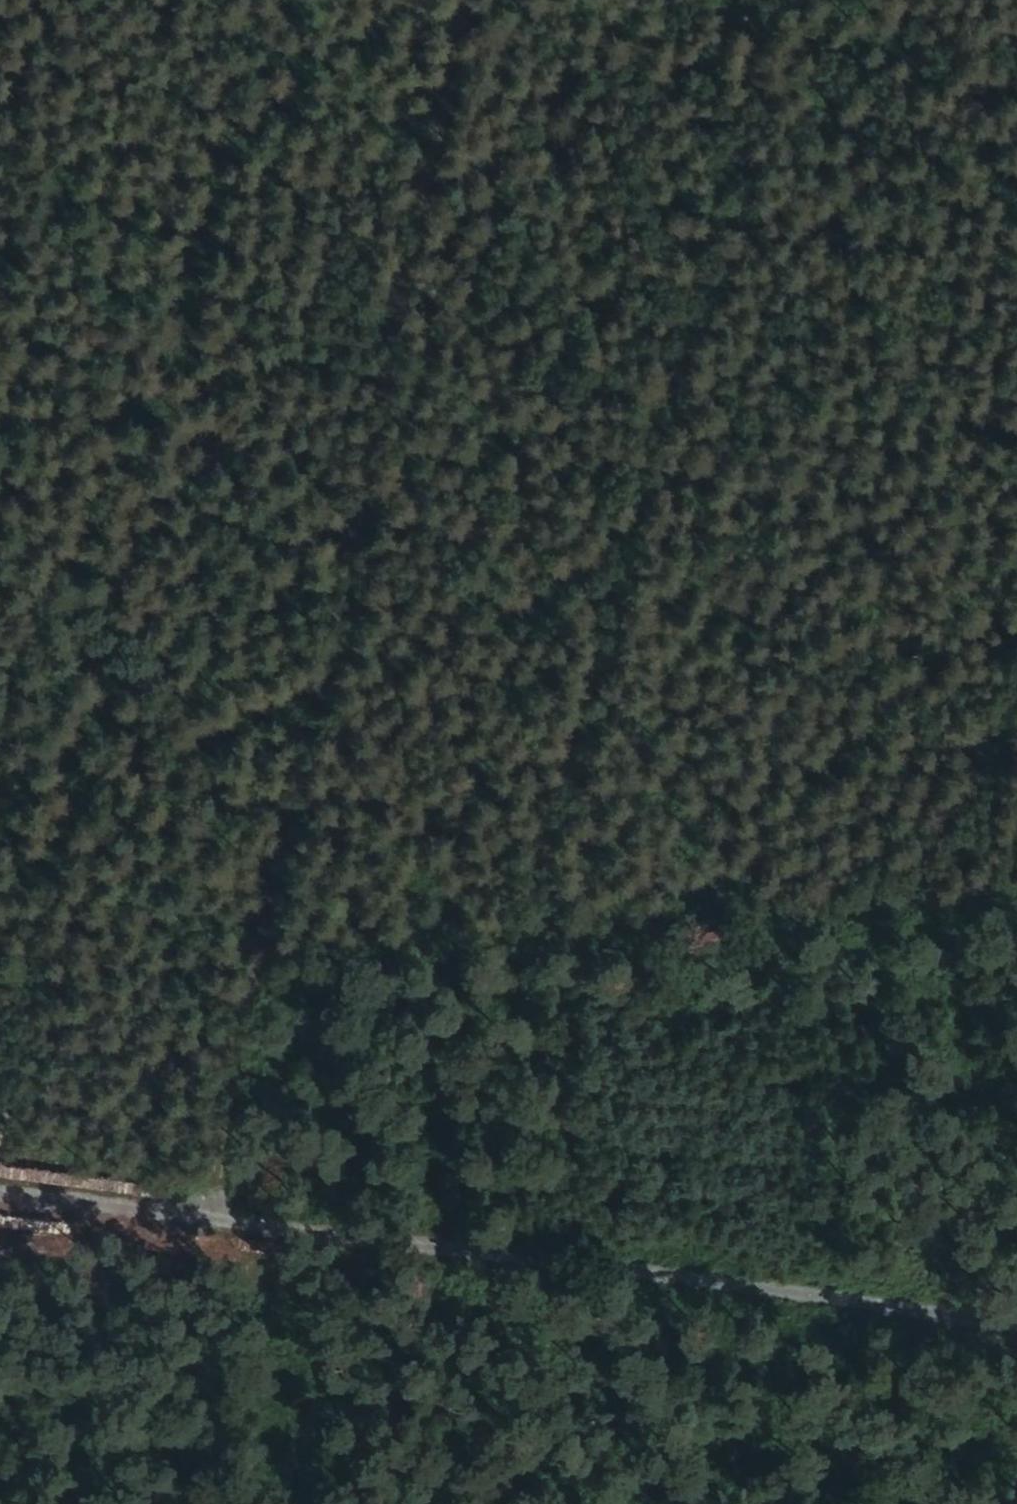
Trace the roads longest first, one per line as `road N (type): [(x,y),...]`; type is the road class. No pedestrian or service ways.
road 1 (track): [(1016,1328),(0,1192)]

